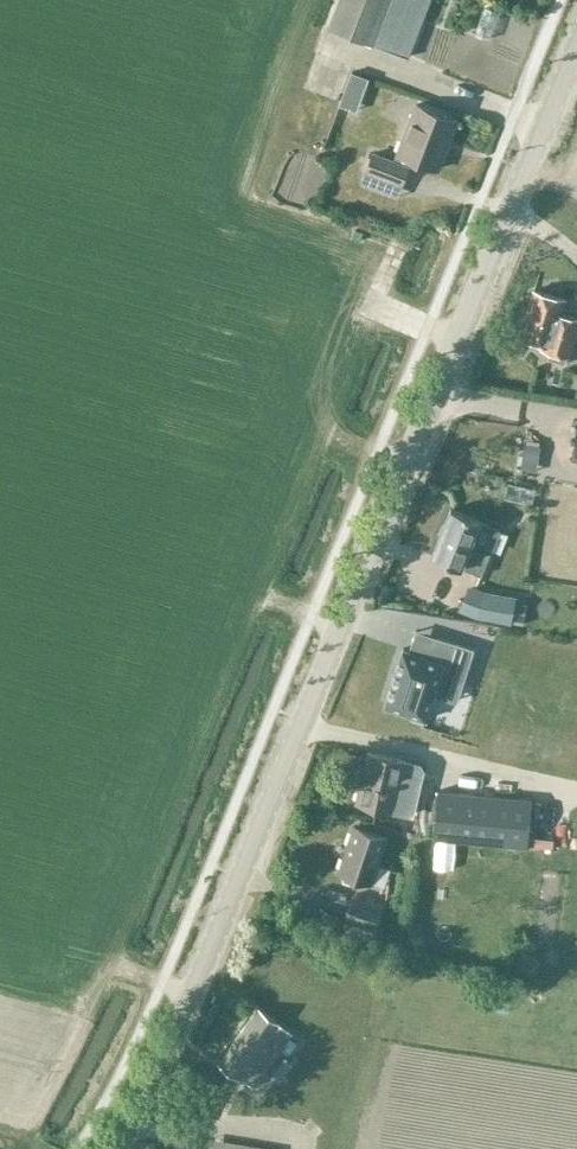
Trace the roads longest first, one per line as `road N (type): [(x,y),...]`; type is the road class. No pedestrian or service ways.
road 1 (tertiary): [(115,1148),(180,1027),(576,50)]

